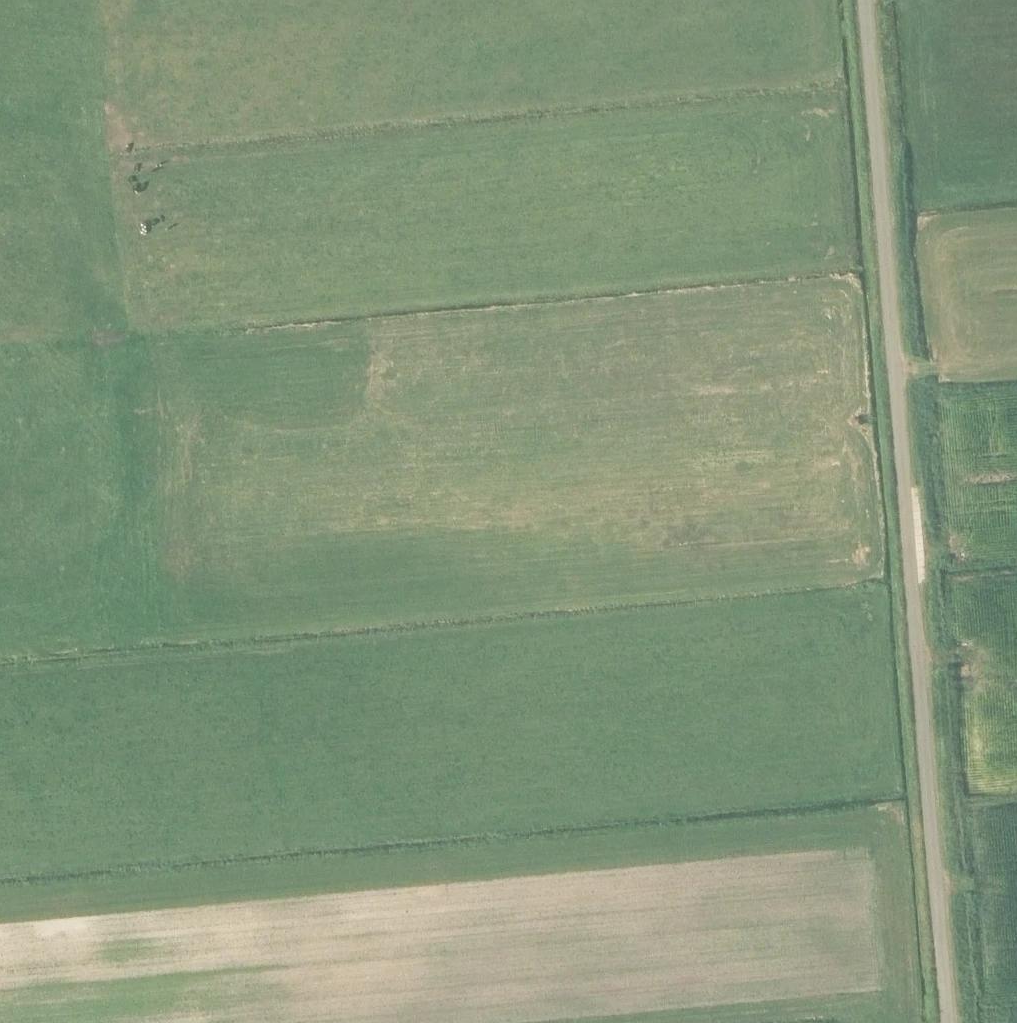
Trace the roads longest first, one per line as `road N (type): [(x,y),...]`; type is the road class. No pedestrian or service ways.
road 1 (unclassified): [(945,1022),(862,0)]

